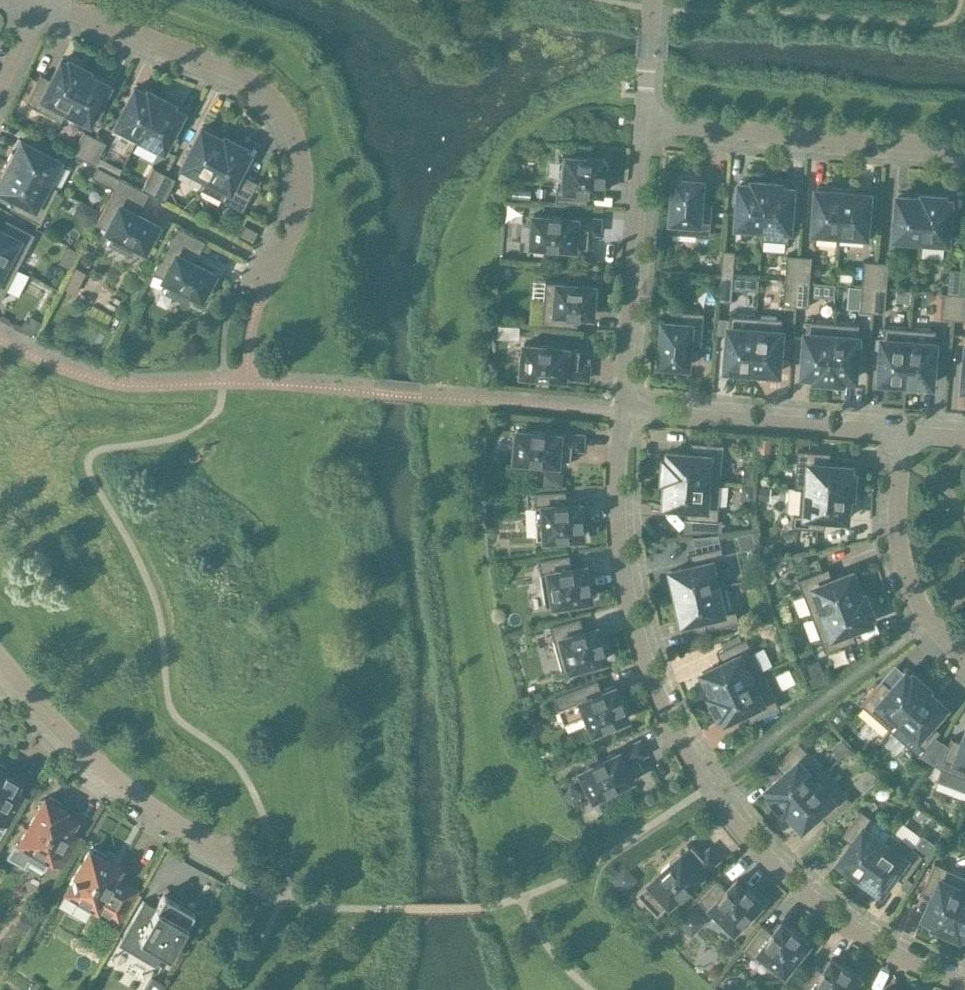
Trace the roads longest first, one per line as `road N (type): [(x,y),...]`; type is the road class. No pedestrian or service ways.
road 1 (residential): [(964,985),(885,951),(810,900),(707,787),(655,693),(627,598),(616,511),(620,412)]
road 2 (residential): [(262,291),(303,192),(300,153),(282,112),(230,69),(46,0)]
road 3 (residential): [(643,122),(964,147)]
road 4 (residential): [(0,658),(115,778),(232,856)]
road 5 (residential): [(620,412),(643,122)]
road 6 (residential): [(620,412),(901,435)]
road 7 (residential): [(964,658),(929,621),(899,550),(901,435)]
road 8 (residential): [(652,0),(643,122)]

